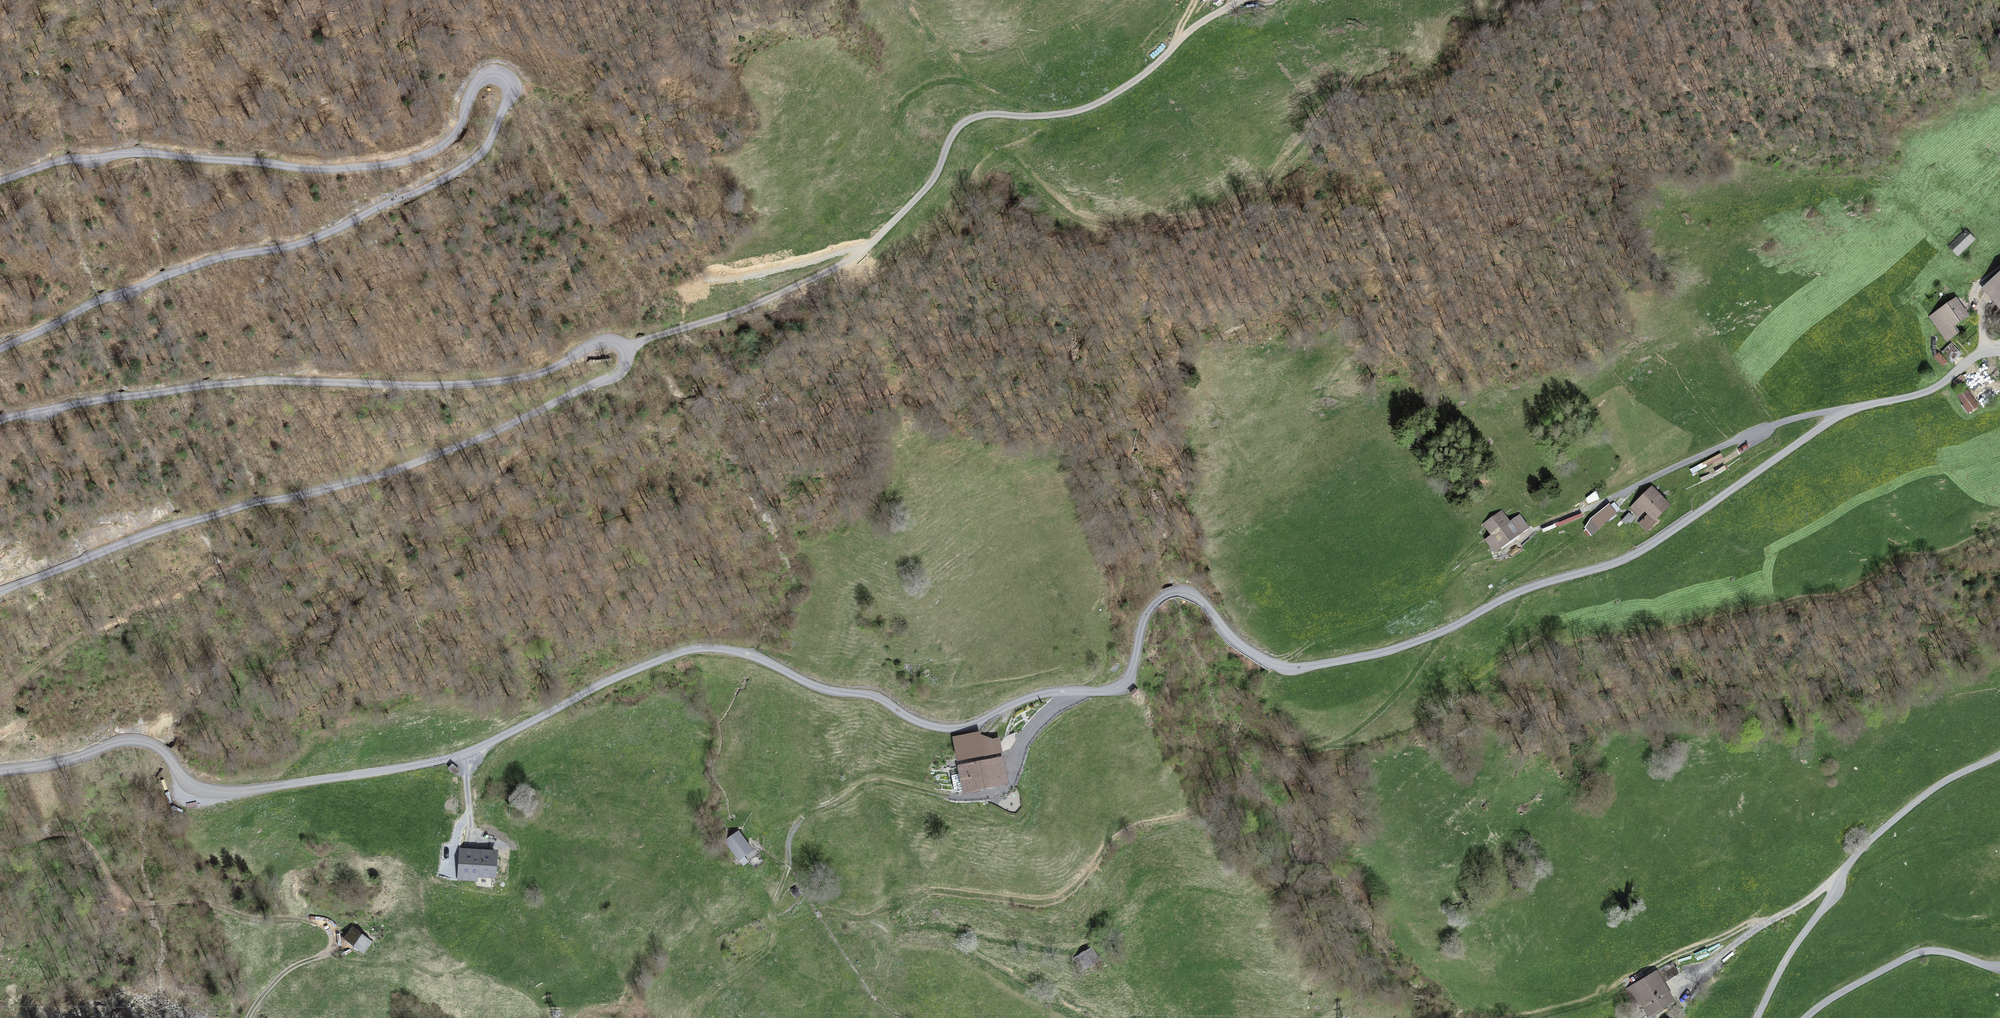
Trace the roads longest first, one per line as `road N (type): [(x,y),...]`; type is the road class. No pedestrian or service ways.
road 1 (unclassified): [(1999,351),(1974,355),(1929,390),(1847,410),(1630,557),(1532,586),(1443,632),(1374,655),(1279,667),(1234,640),(1202,603),(1178,594),(1147,613),(1123,686),(1037,695),(964,727),(921,723),(869,694),(830,690),(757,656),(704,649),(611,679),(484,746),(435,761),(217,792),(197,789),(165,752),(131,740),(0,772)]
road 2 (unclassified): [(0,591),(182,523),(383,475),(620,374),(627,359),(620,344),(601,341),(540,374),(499,381),(248,382),(0,420)]
road 3 (unclassified): [(0,349),(103,299),(221,257),(306,242),(425,190),(483,152),(510,91),(503,77),(484,76),(446,143),(393,164),(293,168),(131,153),(62,160),(0,181)]
road 4 (track): [(1443,632),(1397,692),(1328,745),(1287,750),(1234,719),(1215,717),(1212,759),(1194,809),(1112,839),(1077,887),(1055,901),(930,892),(870,917),(822,913),(775,928)]
road 5 (track): [(1295,136),(1256,195),(1203,215),(1104,222),(1070,210),(1015,163),(987,164),(1033,137),(1045,116),(944,80),(906,98),(901,112)]
road 6 (track): [(247,1017),(287,969),(330,952),(335,939),(327,925),(252,920),(194,903),(126,902),(78,836),(37,837),(0,851)]
road 7 (track): [(1571,643),(1638,642),(1845,594),(1903,555),(1950,551),(1999,529)]
road 8 (unclassified): [(1757,1017),(1861,849),(1934,787),(1999,755)]
road 9 (track): [(775,928),(773,902),(803,817),(879,782),(950,796)]
road 10 (track): [(1524,1017),(1600,998),(1664,961),(1765,923)]
road 11 (track): [(324,957),(457,972),(517,895)]
road 12 (unclassified): [(1999,965),(1917,952),(1806,1017)]
road 13 (track): [(662,295),(864,250)]
road 14 (track): [(1087,947),(1065,951),(942,926),(892,933)]
road 15 (track): [(1477,614),(1511,578),(1575,537),(1599,504)]

